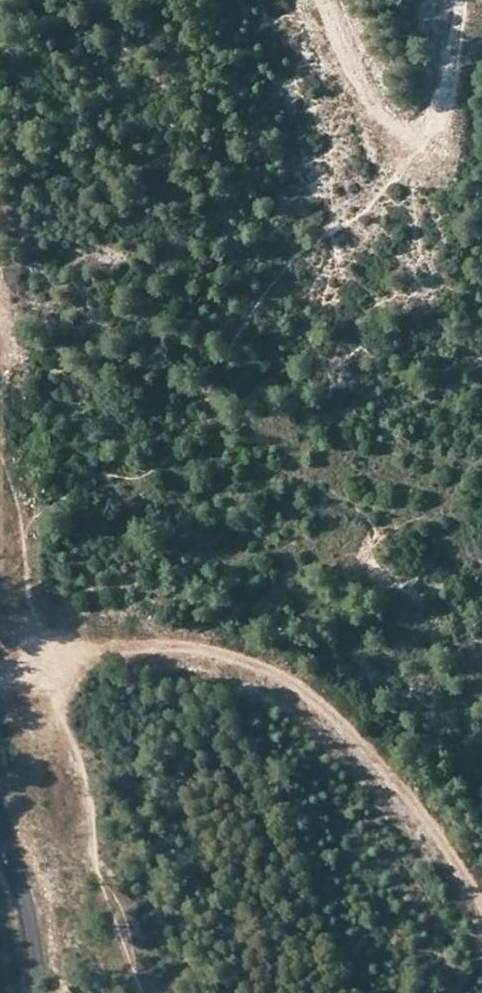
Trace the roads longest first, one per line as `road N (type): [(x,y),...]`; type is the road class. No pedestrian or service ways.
road 1 (track): [(481,920),(437,846),(328,716),(290,687),(178,645),(54,658),(0,683)]
road 2 (track): [(460,0),(436,119),(407,128),(379,117),(327,0)]

